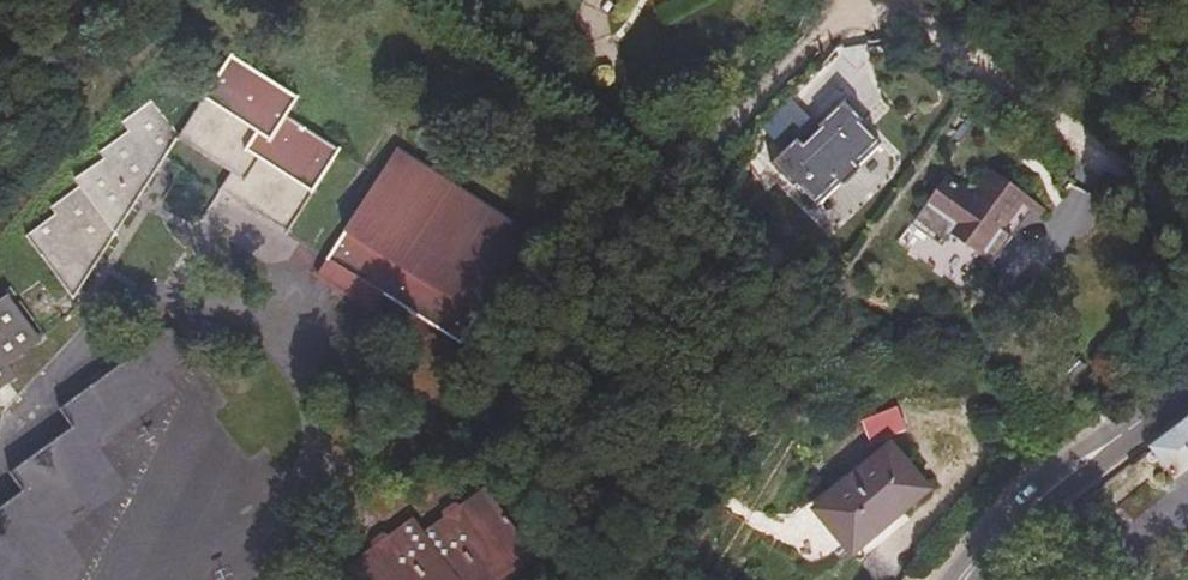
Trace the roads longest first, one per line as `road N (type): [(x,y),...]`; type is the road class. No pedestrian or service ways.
road 1 (tertiary): [(1187,390),(1055,481),(958,579)]

